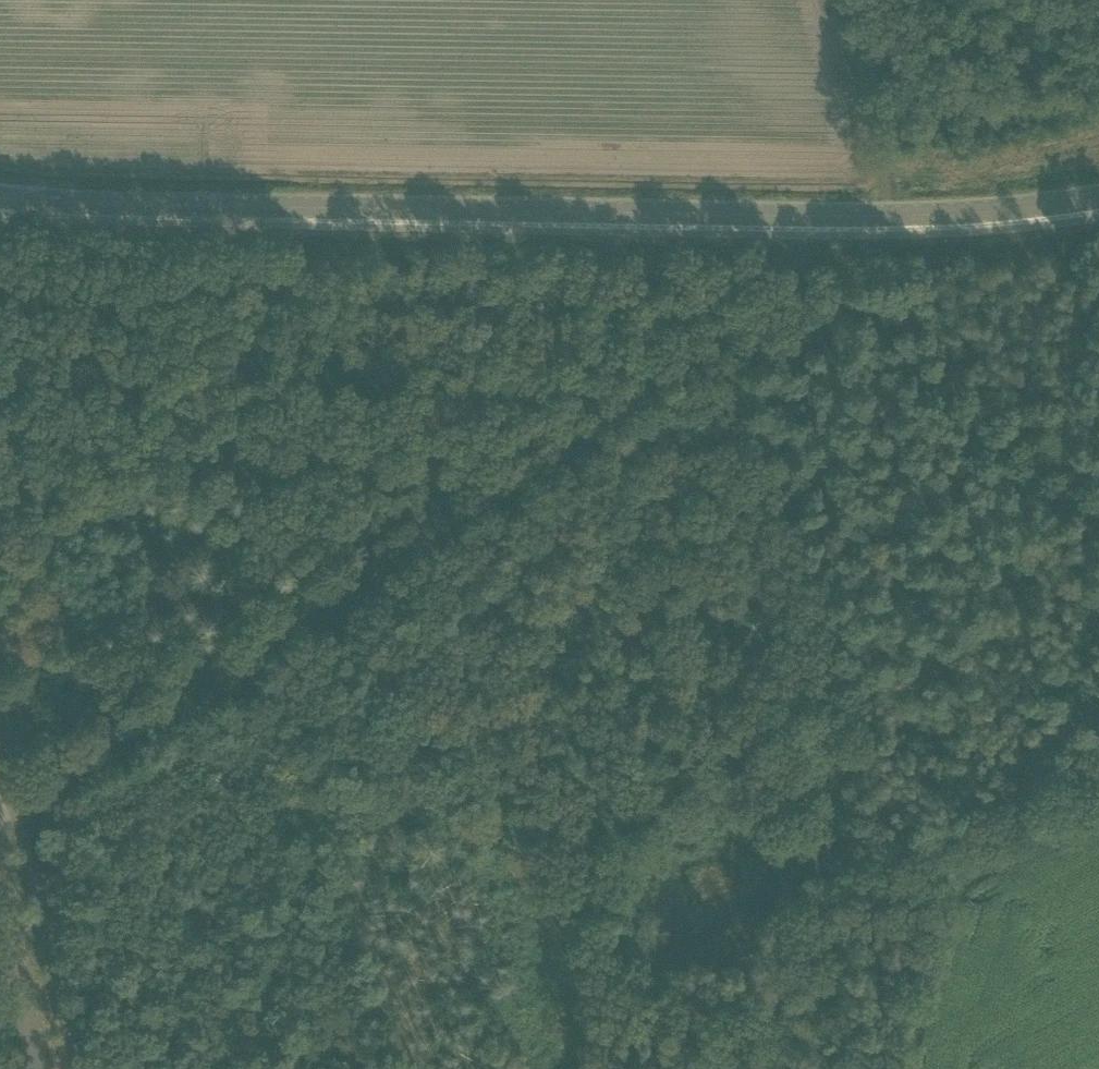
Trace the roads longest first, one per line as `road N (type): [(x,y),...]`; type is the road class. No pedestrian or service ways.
road 1 (tertiary): [(0,197),(283,210),(862,218),(1098,198)]
road 2 (track): [(607,1062),(500,779),(428,734),(320,627),(292,627),(0,817)]
road 3 (tertiary): [(41,1068),(0,895)]

